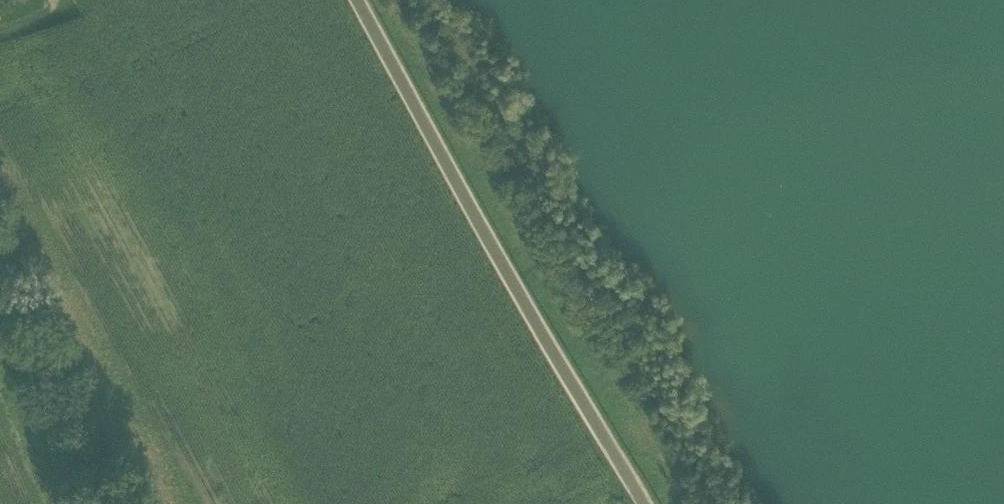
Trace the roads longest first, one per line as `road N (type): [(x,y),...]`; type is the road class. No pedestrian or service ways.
road 1 (unclassified): [(361,0),(520,296),(645,503)]

